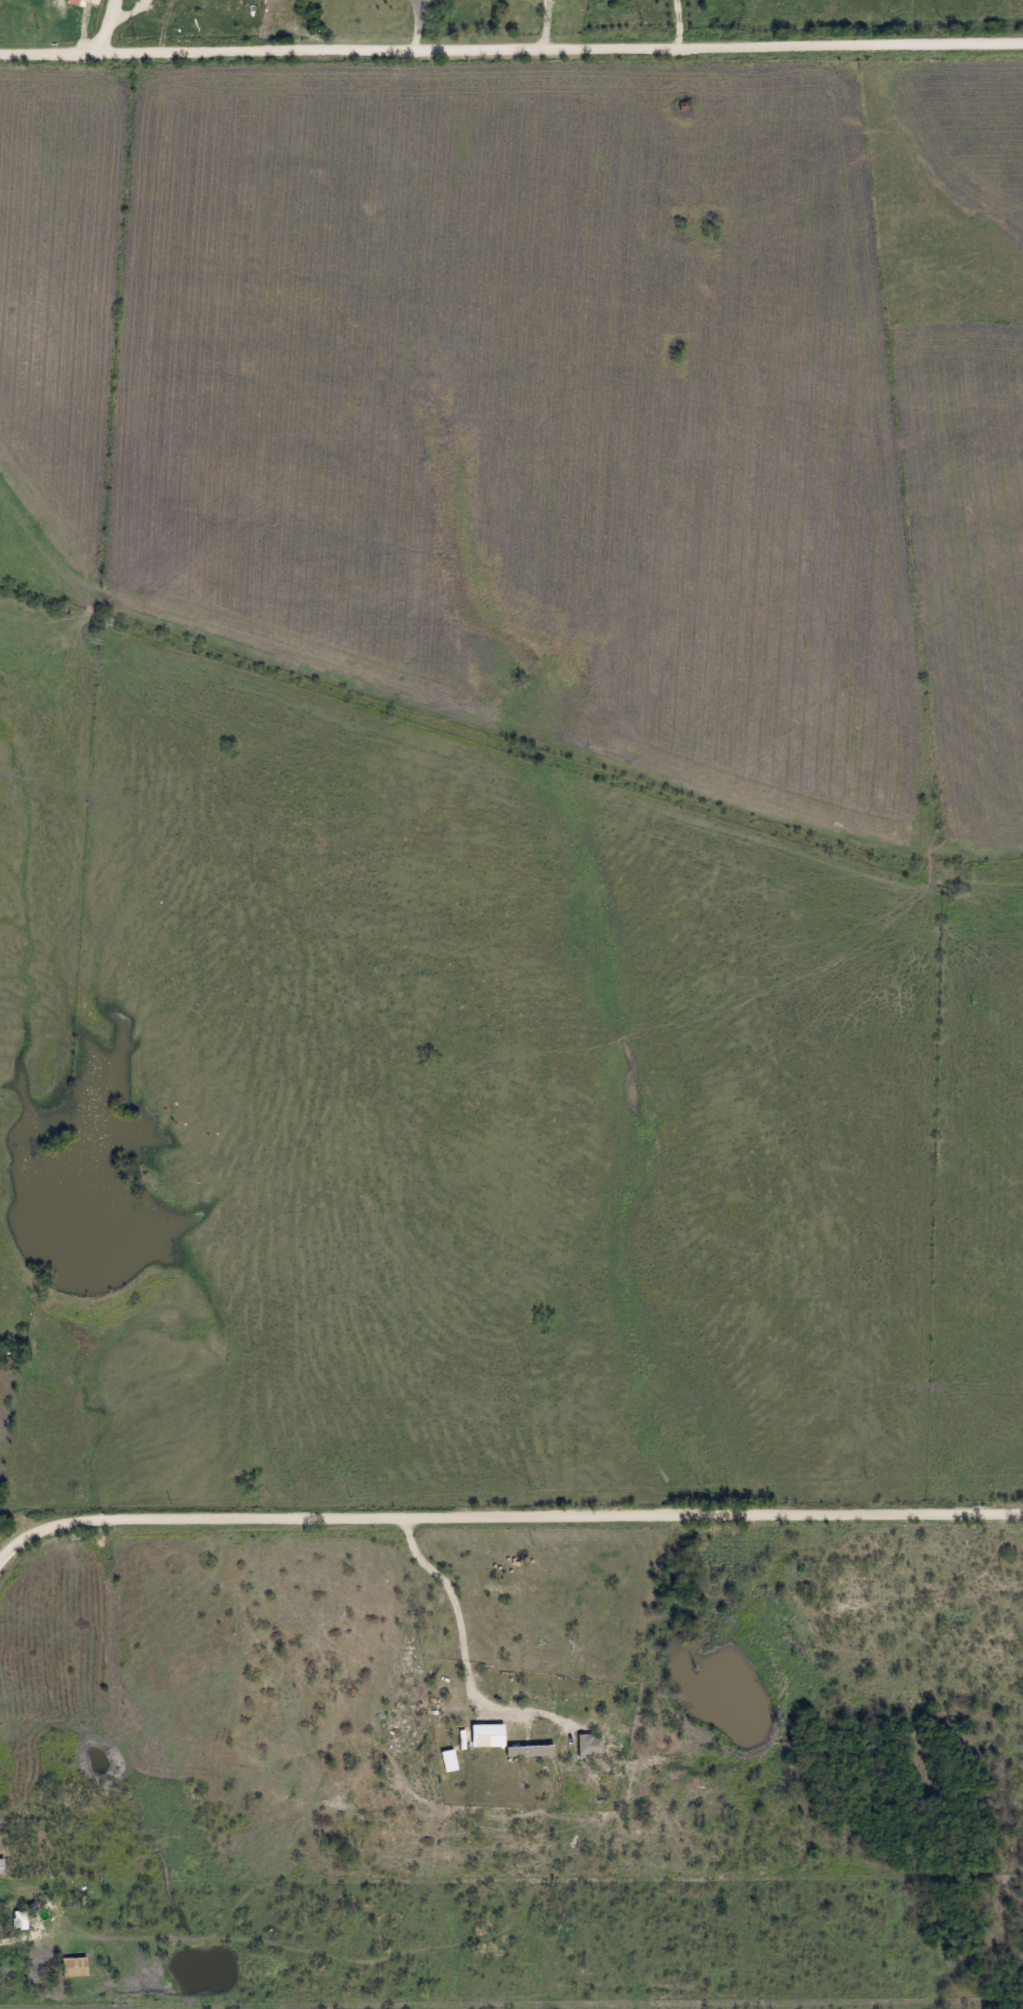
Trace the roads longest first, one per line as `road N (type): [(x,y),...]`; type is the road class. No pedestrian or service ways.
road 1 (residential): [(0,1562),(30,1531),(104,1514),(1022,1509)]
road 2 (residential): [(101,49),(1022,41)]
road 3 (residential): [(102,1788),(36,1810),(0,1846)]

